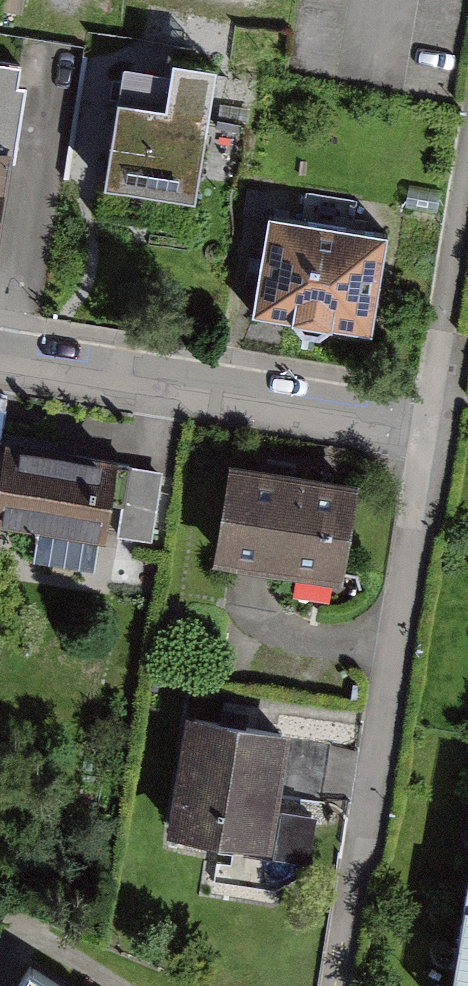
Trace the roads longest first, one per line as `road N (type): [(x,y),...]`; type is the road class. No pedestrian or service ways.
road 1 (residential): [(0,365),(430,438)]

